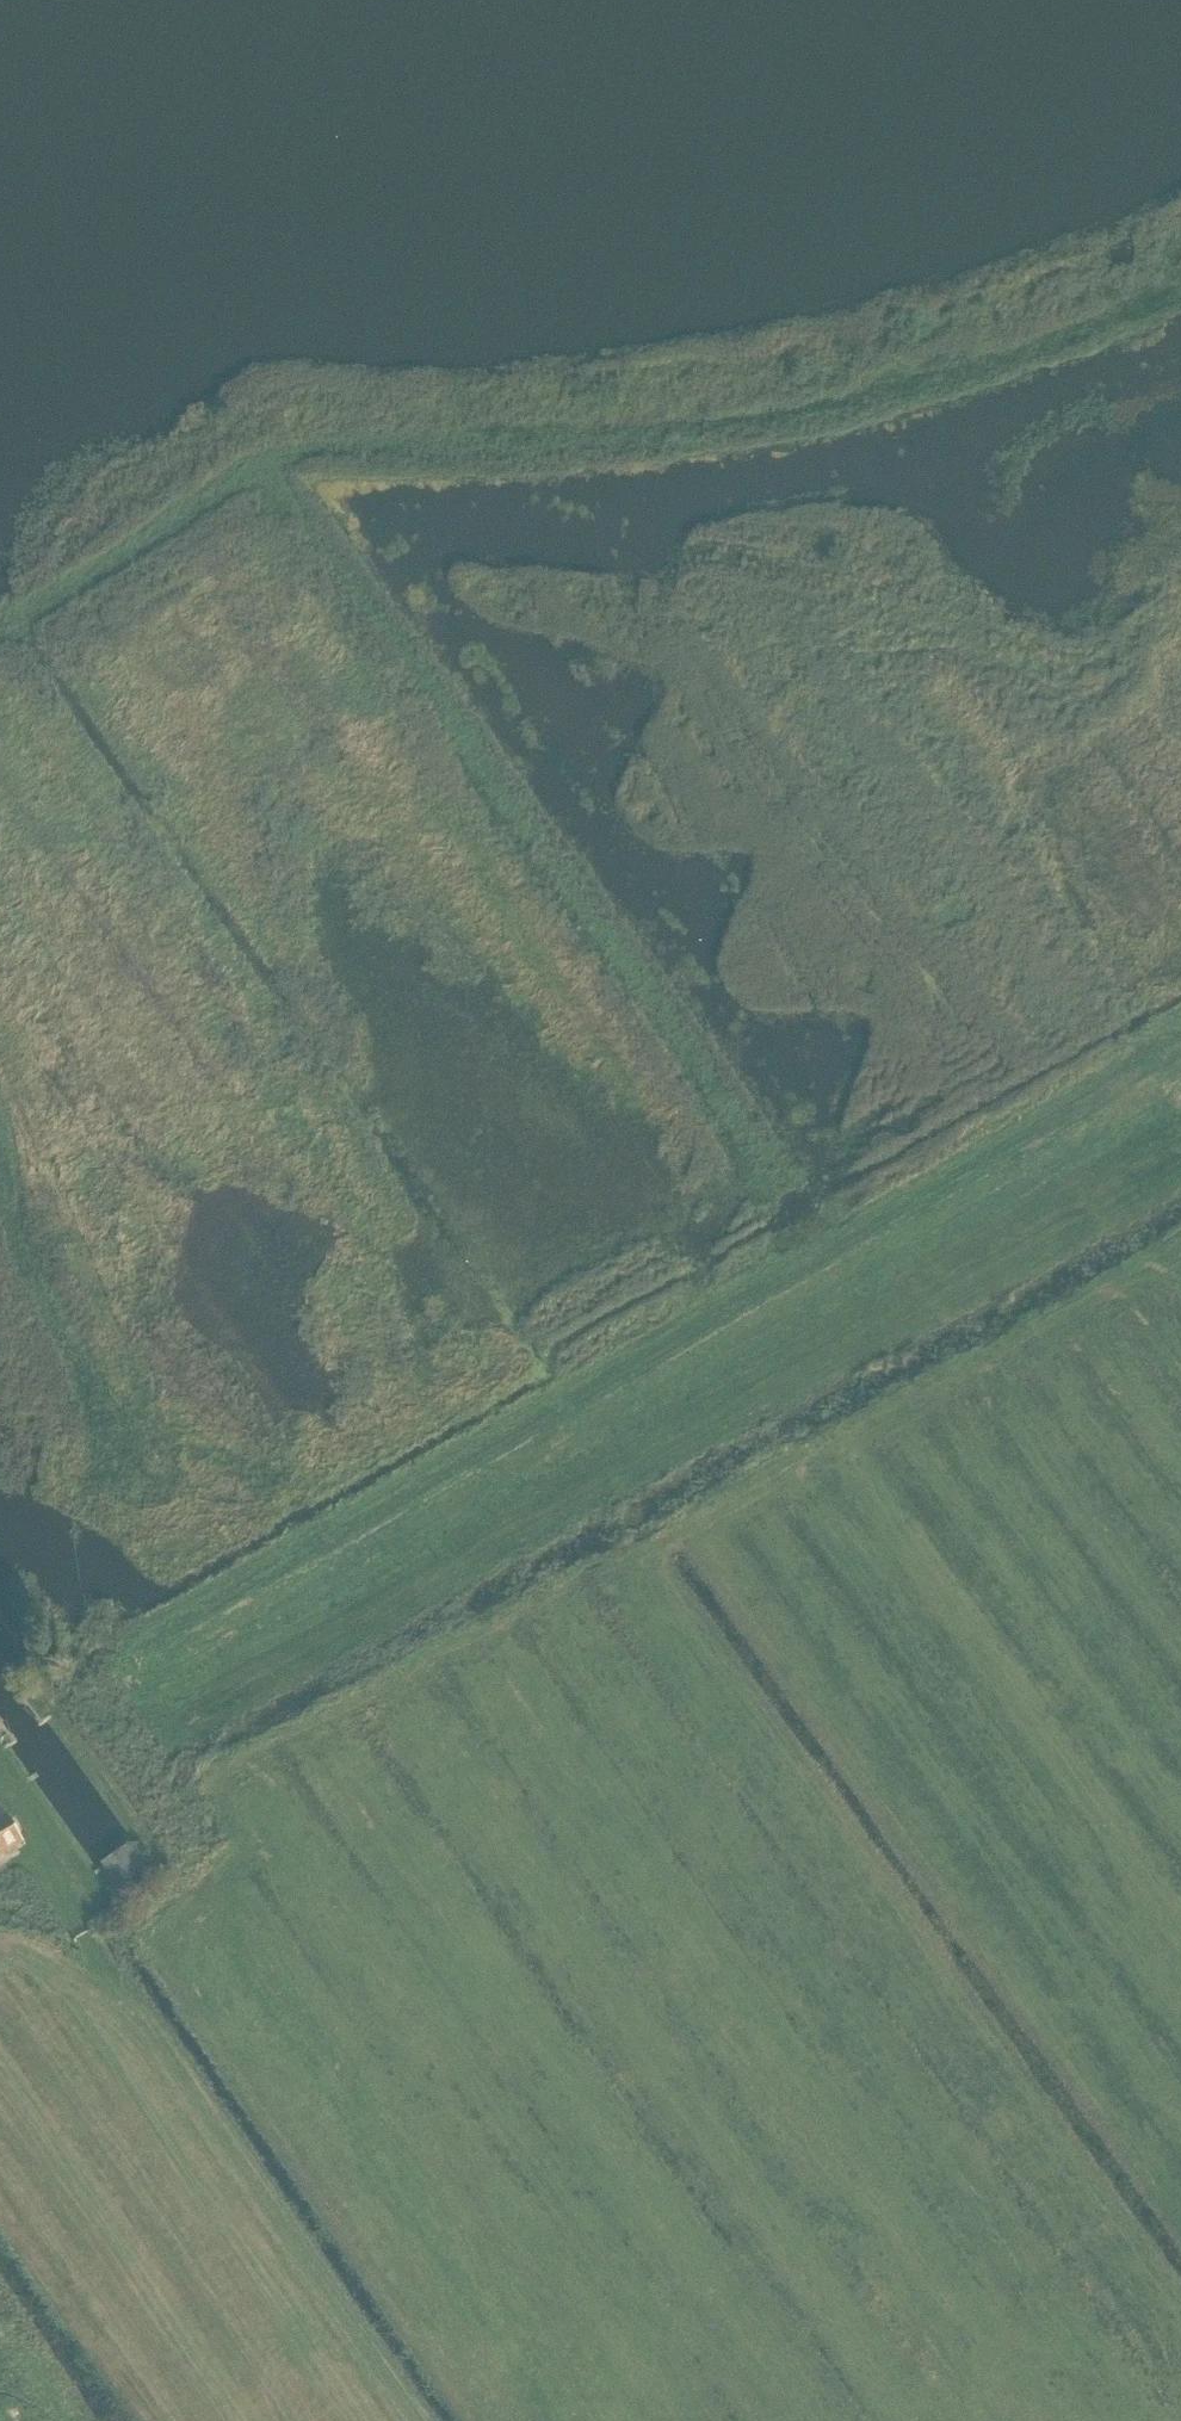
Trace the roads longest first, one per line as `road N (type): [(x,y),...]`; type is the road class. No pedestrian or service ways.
road 1 (track): [(417,2420),(69,1909),(46,1855)]

